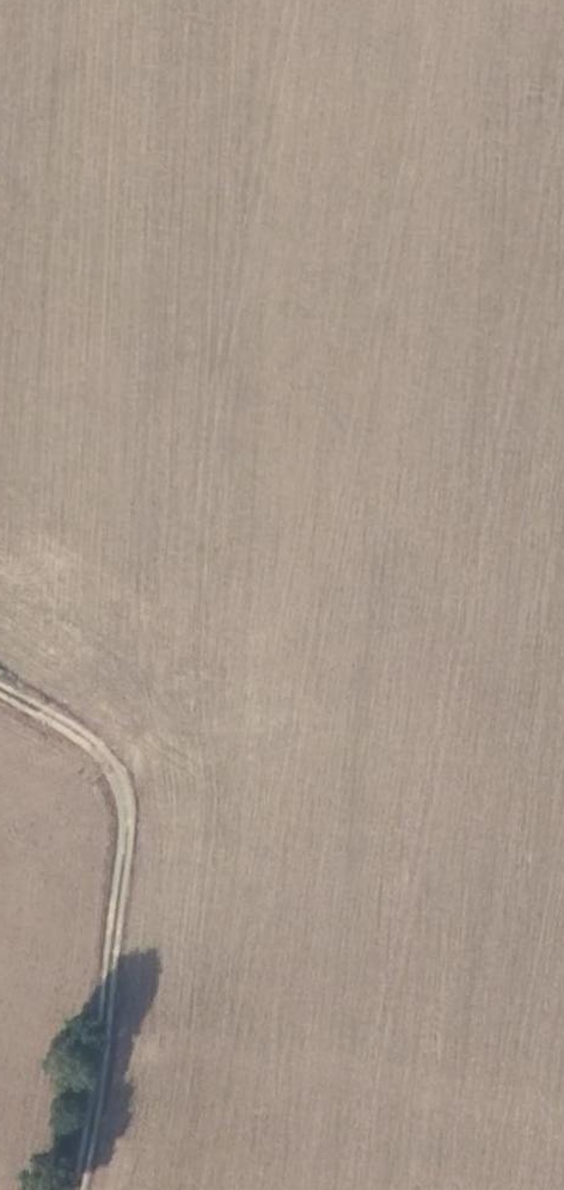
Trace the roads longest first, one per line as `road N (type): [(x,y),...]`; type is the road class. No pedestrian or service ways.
road 1 (track): [(0,691),(103,753),(128,820),(97,1112),(77,1189)]

